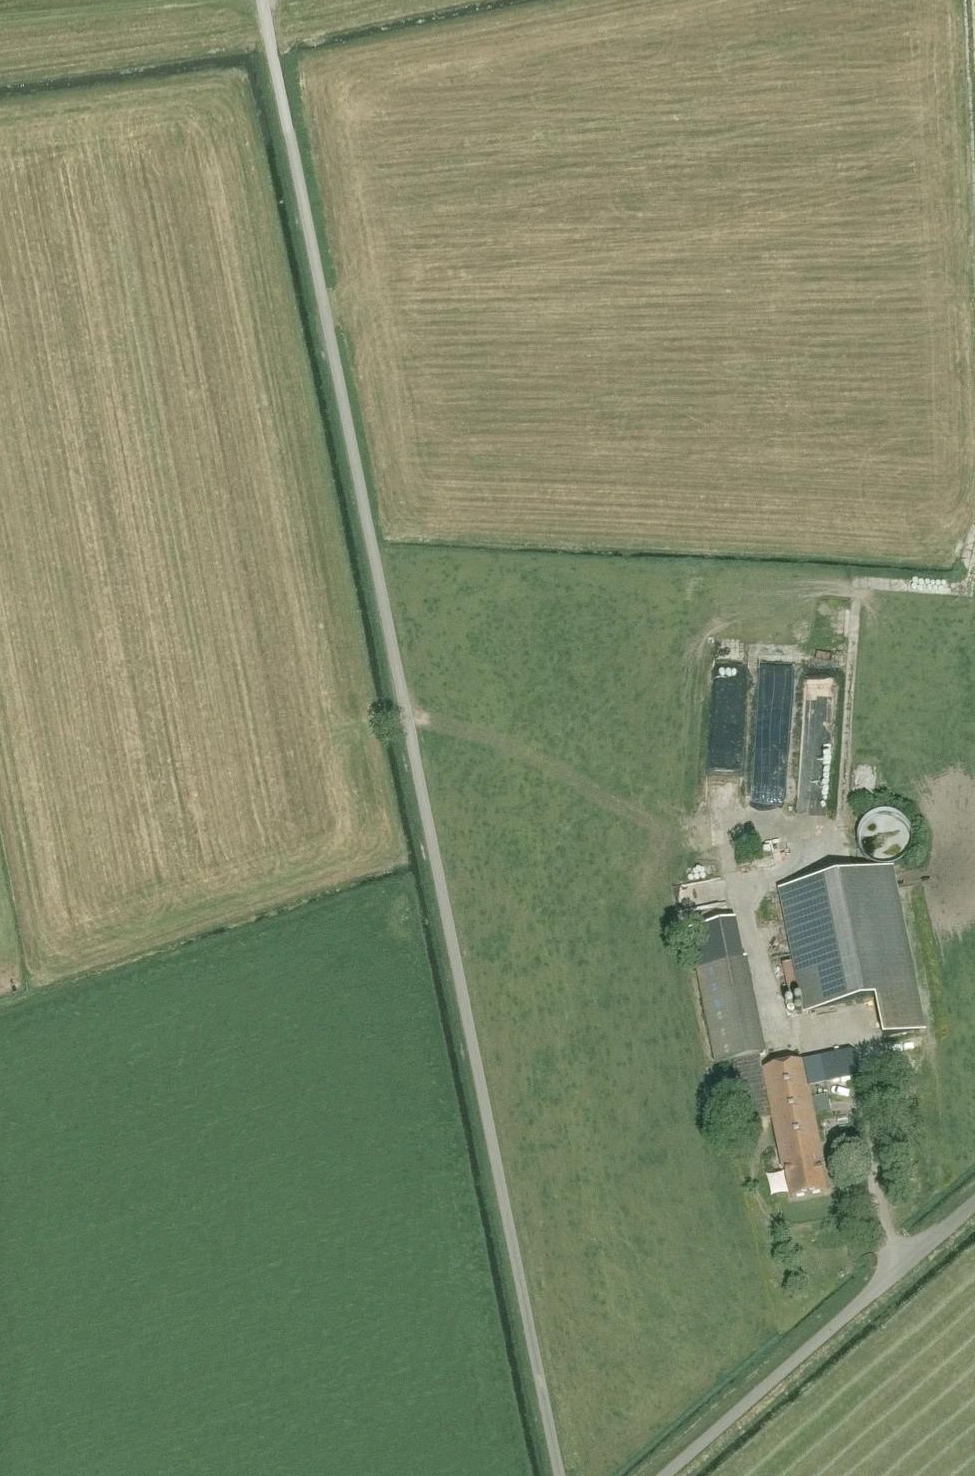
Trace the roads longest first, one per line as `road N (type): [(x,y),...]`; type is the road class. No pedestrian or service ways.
road 1 (unclassified): [(559,1475),(262,0)]
road 2 (unclassified): [(662,1475),(974,1200)]

